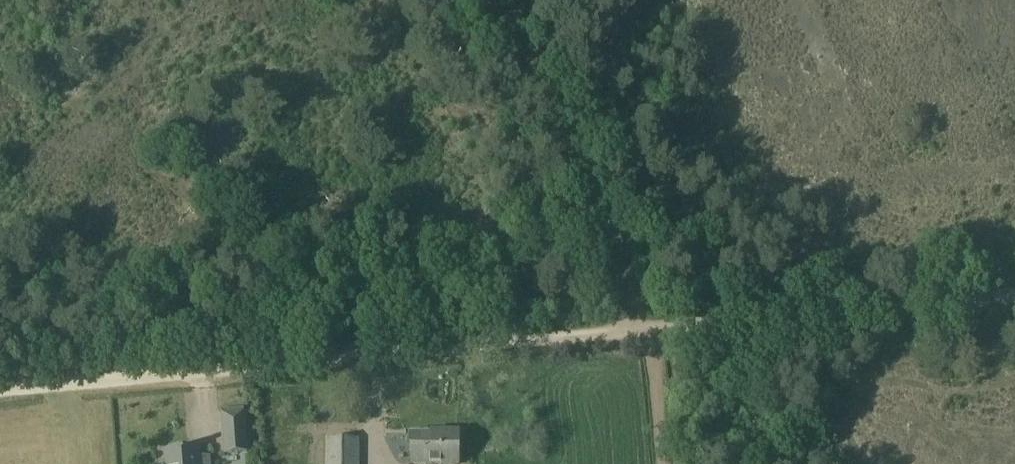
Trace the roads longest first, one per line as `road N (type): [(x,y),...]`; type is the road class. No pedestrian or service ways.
road 1 (track): [(0,391),(652,330)]
road 2 (track): [(652,330),(1014,296)]
road 3 (track): [(652,330),(663,463)]

